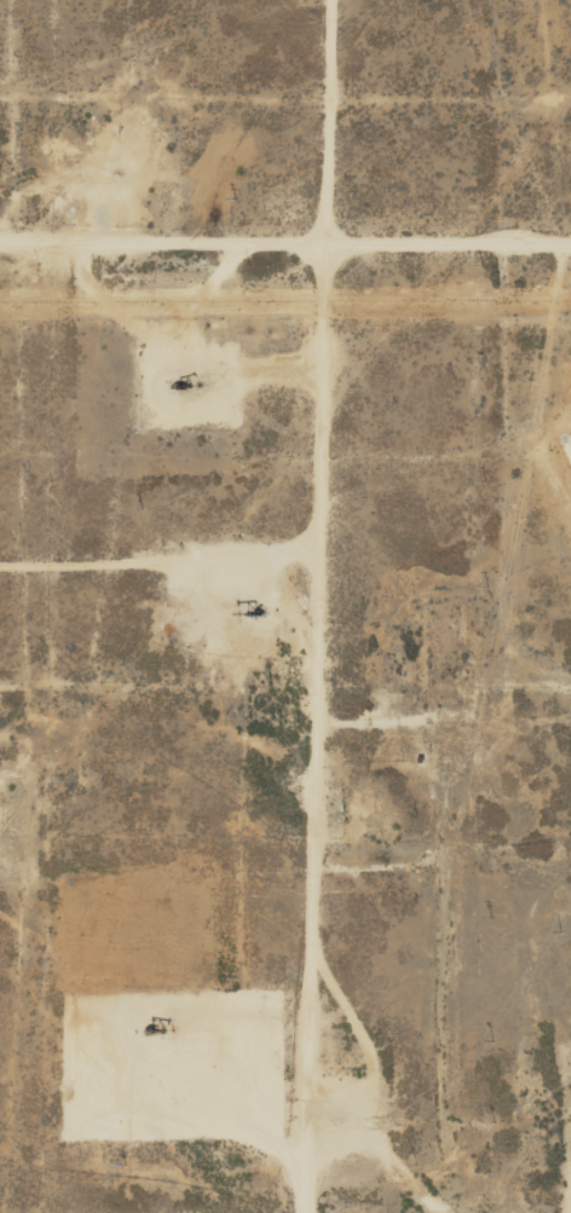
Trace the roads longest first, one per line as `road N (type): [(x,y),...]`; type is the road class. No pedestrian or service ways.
road 1 (track): [(323,1212),(311,266),(342,224),(332,0)]
road 2 (track): [(570,226),(0,228)]

